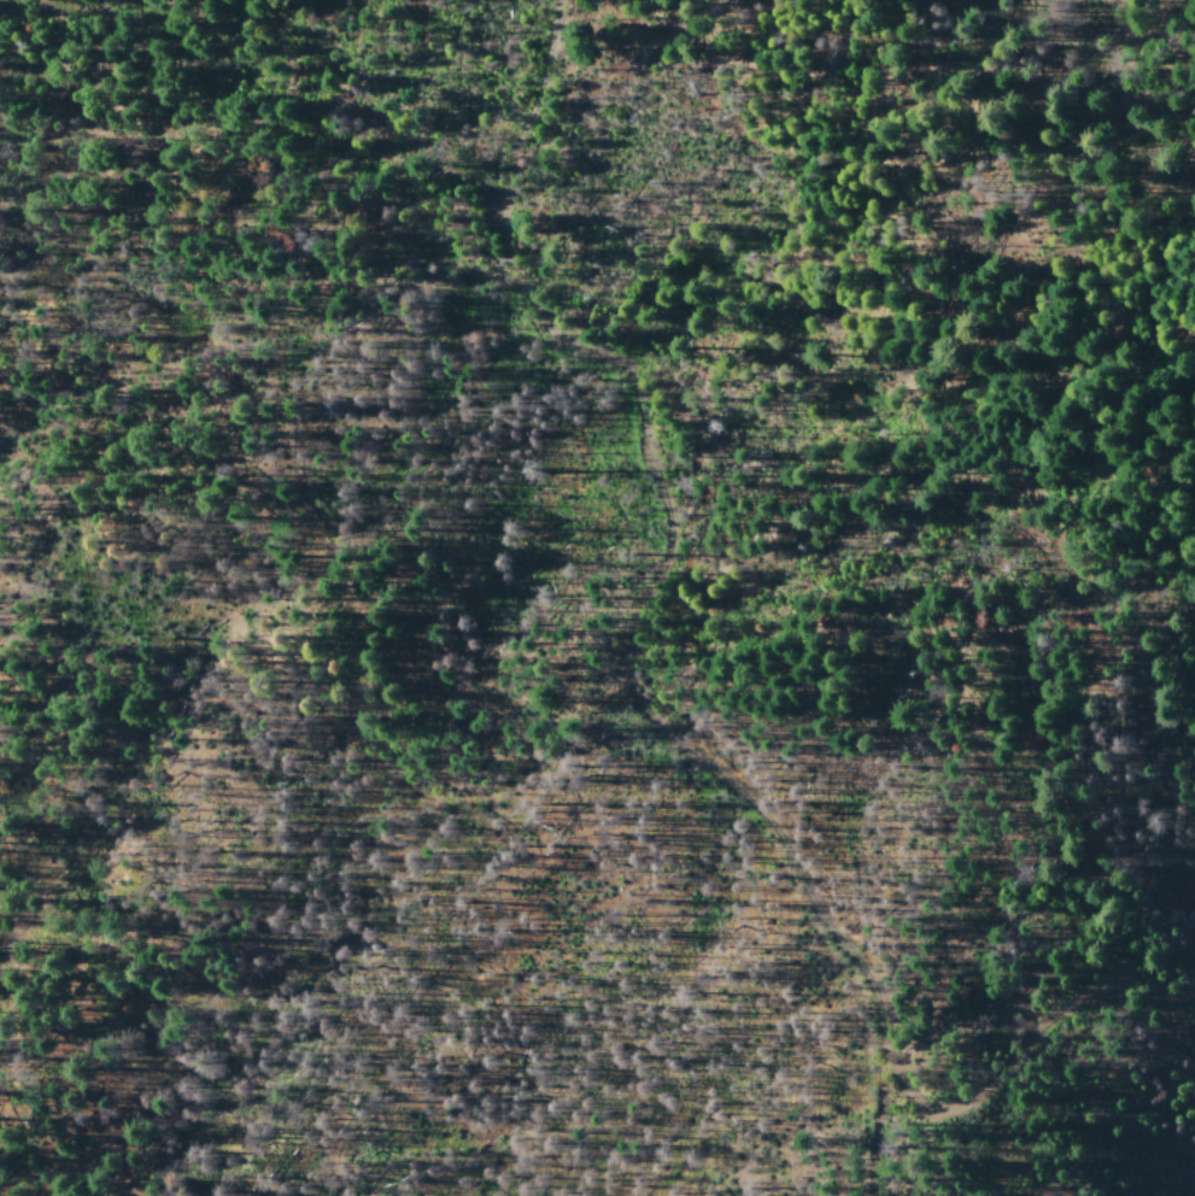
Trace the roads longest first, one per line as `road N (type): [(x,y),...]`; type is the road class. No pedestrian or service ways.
road 1 (residential): [(559,0),(499,207),(531,311),(601,360),(656,415),(652,539),(625,673)]
road 2 (track): [(625,673),(692,767),(791,867),(830,987),(878,1038),(885,1195)]

